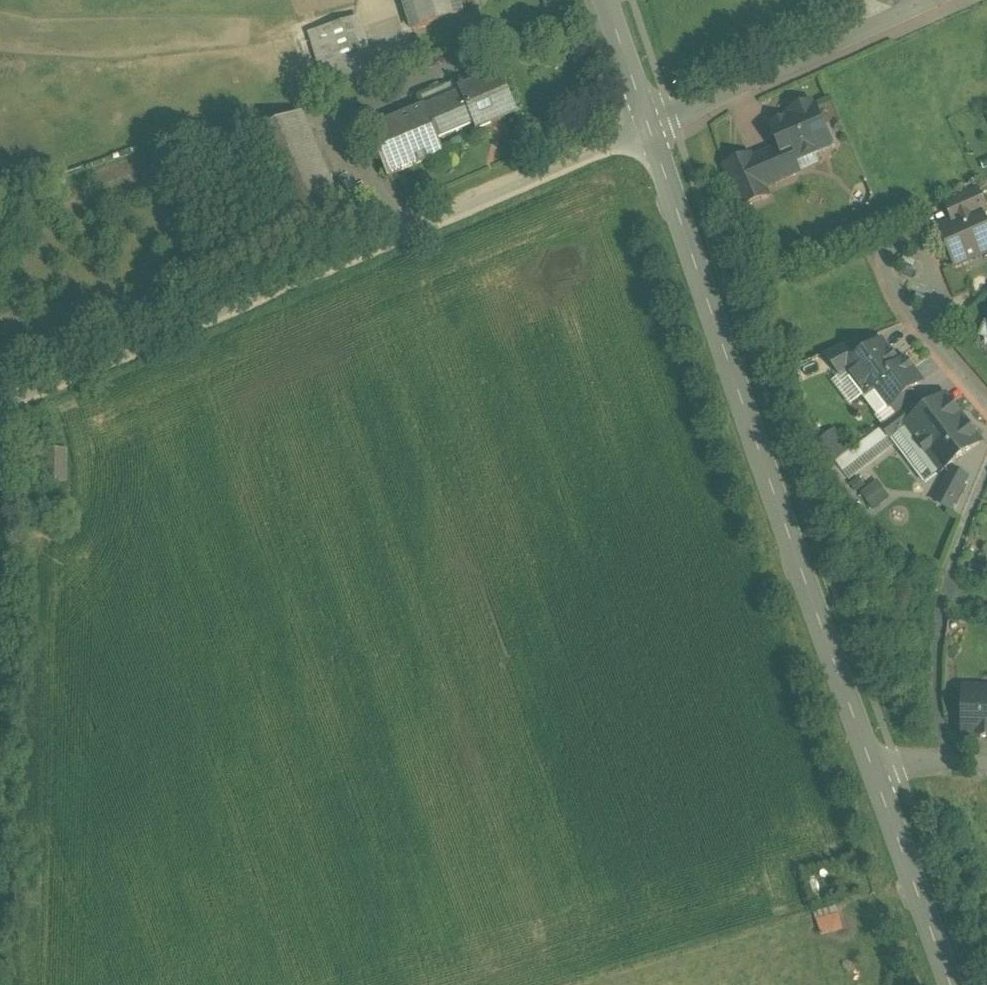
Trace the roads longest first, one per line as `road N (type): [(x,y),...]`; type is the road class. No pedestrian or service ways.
road 1 (residential): [(648,123),(0,397)]
road 2 (tertiary): [(870,761),(648,123)]
road 3 (residential): [(914,0),(648,123)]
road 4 (tertiary): [(951,984),(870,761)]
road 5 (residential): [(986,401),(917,317),(911,267)]
road 6 (tertiary): [(648,123),(607,0)]

